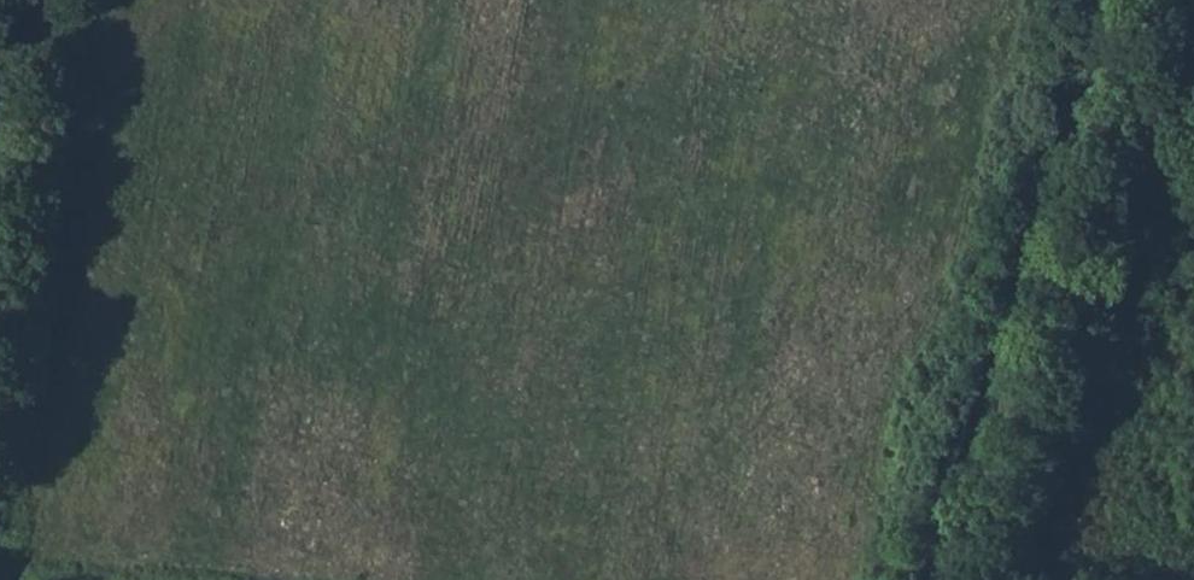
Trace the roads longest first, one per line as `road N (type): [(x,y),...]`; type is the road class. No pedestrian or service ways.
road 1 (track): [(954,579),(1039,244),(1120,0)]

